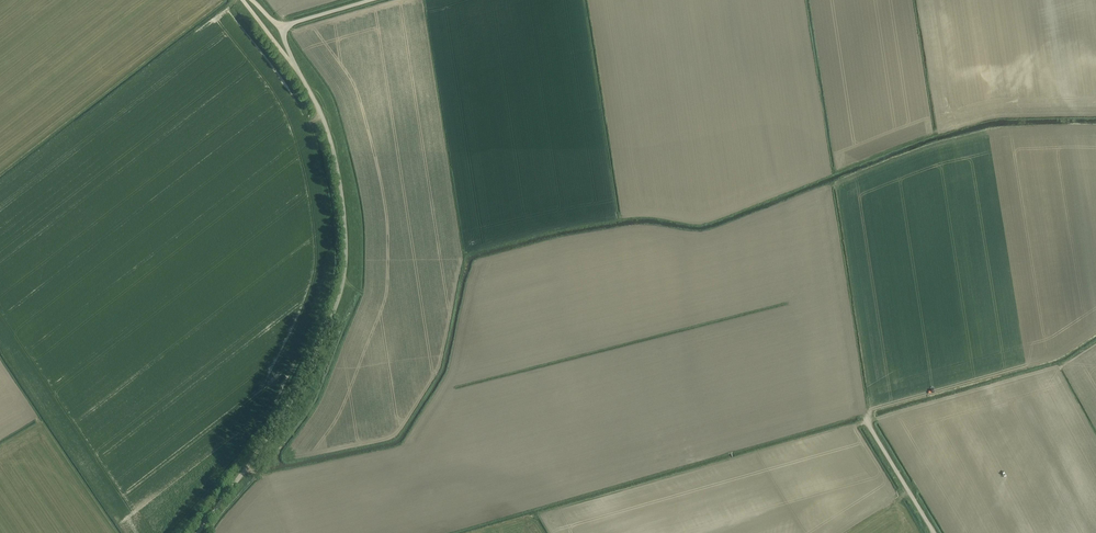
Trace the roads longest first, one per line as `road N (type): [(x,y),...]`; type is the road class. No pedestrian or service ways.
road 1 (unclassified): [(198,532),(292,401),(344,277),(335,159),(283,31)]
road 2 (unclassified): [(934,532),(866,420)]

